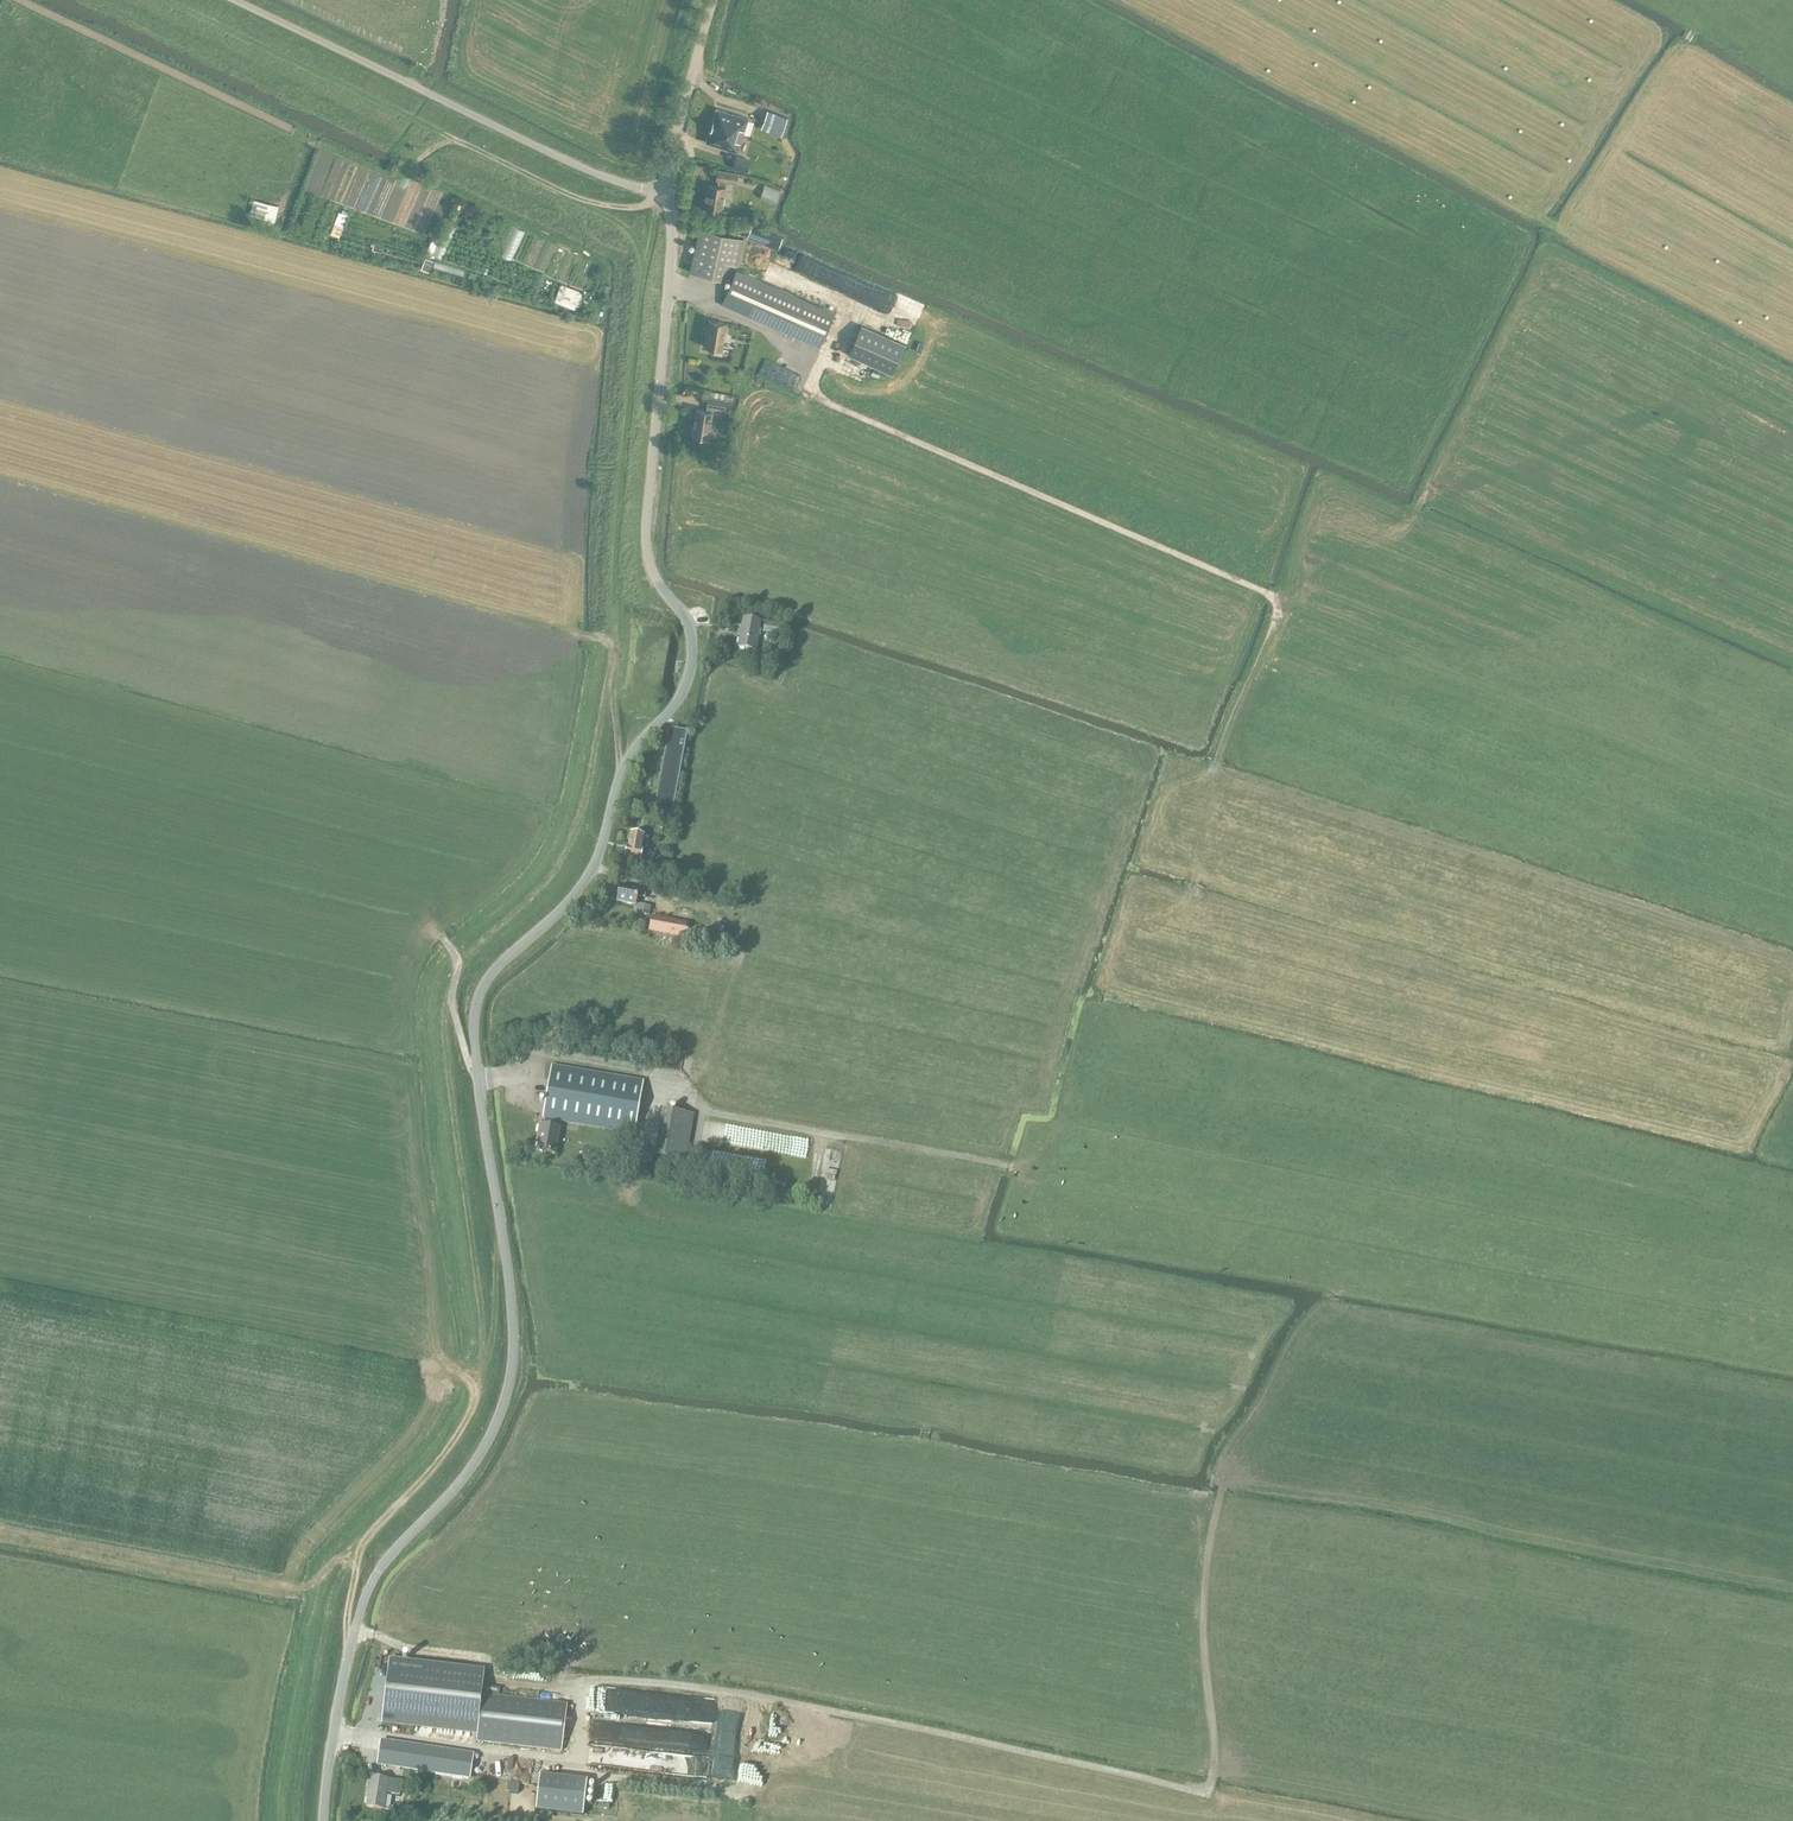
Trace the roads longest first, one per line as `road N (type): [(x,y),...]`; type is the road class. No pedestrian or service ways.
road 1 (unclassified): [(325,1820),(333,1728),(368,1588),(481,1451),(511,1381),(511,1296),(473,1033),(476,1003),(490,978),(583,886),(620,774),(675,711),(692,672),(690,617),(654,573),(646,535),(672,257),(667,191)]
road 2 (track): [(349,1561),(350,1636),(495,1659),(499,1680),(581,1689),(576,1760),(333,1728)]
road 3 (unclassified): [(667,191),(619,182),(233,0)]
road 4 (track): [(0,1530),(283,1588),(301,1587),(334,1562),(349,1561)]
road 5 (track): [(778,1698),(588,1678),(581,1689)]
road 6 (unclassified): [(667,191),(716,0)]
road 7 (track): [(437,935),(462,963),(454,1004),(468,1061),(510,1079)]
road 8 (track): [(454,141),(435,144),(411,170),(391,173),(315,142)]
road 9 (track): [(481,1373),(505,1247)]

